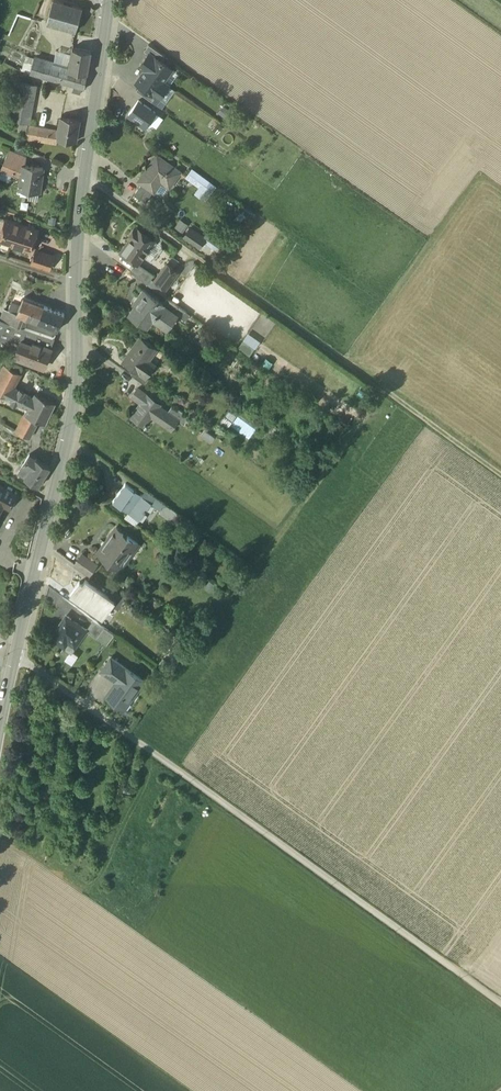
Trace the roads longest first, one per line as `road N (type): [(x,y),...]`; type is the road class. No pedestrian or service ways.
road 1 (secondary): [(110,0),(77,243),(69,440),(0,730)]
road 2 (track): [(85,177),(500,473)]
road 3 (track): [(0,826),(366,1090)]

